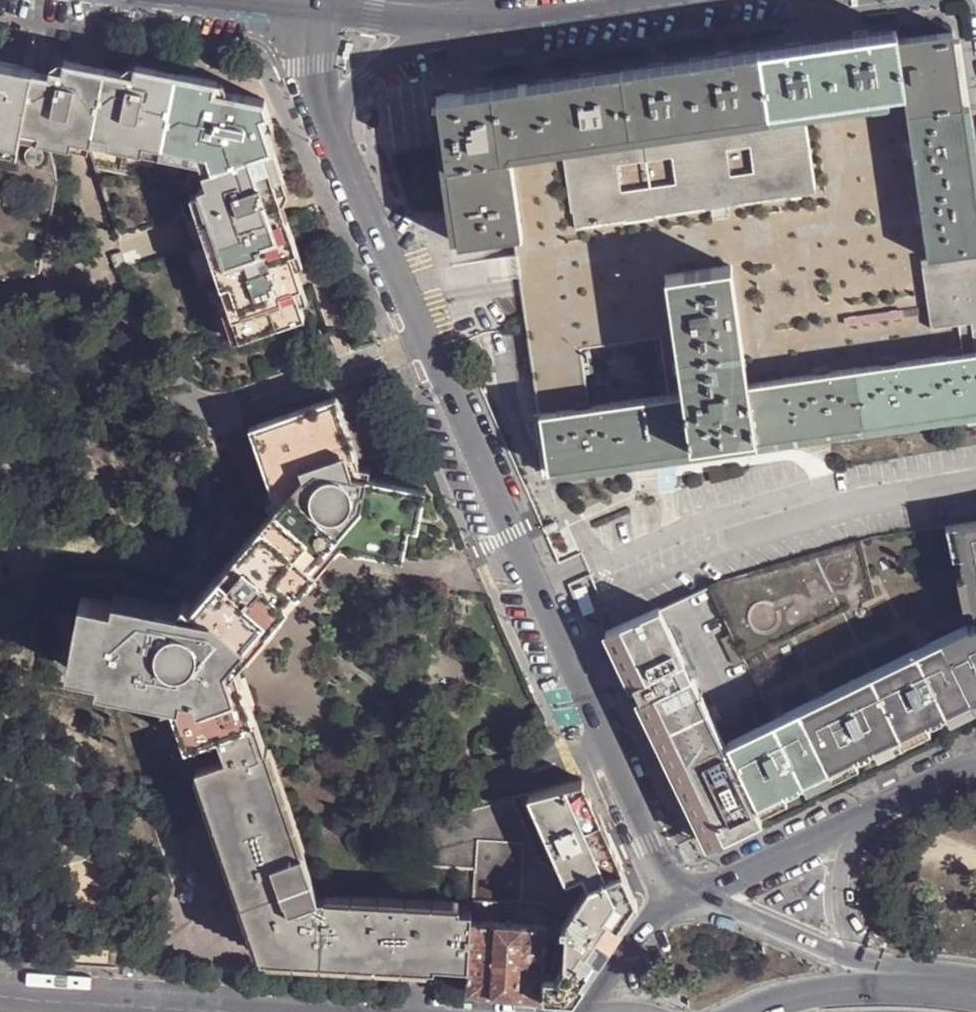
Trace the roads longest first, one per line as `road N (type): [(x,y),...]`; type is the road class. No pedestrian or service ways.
road 1 (secondary): [(684,894),(661,867),(333,130)]
road 2 (tertiary): [(975,766),(684,894)]
road 3 (motorway): [(975,979),(869,958),(684,894)]
road 4 (motorway): [(975,993),(829,988),(744,1011)]
road 5 (tertiary): [(473,27),(662,0)]
road 6 (tertiary): [(684,894),(658,912),(589,1011)]
road 7 (tertiary): [(333,130),(356,85),(431,29)]
road 8 (residential): [(177,0),(308,15)]
road 9 (tertiary): [(308,15),(431,29)]

